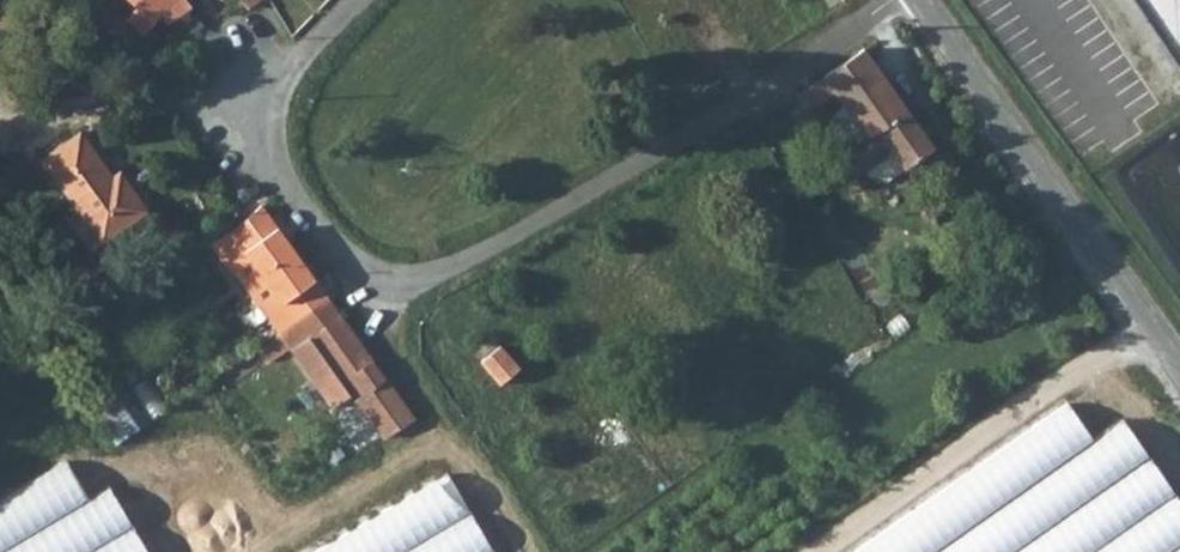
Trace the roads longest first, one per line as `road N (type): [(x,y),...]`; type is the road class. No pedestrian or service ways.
road 1 (residential): [(882,0),(678,137),(421,283),(364,272),(300,198),(264,124),(287,67),(350,0)]
road 2 (unclassified): [(921,0),(1179,375)]
road 3 (track): [(1147,327),(801,551)]

